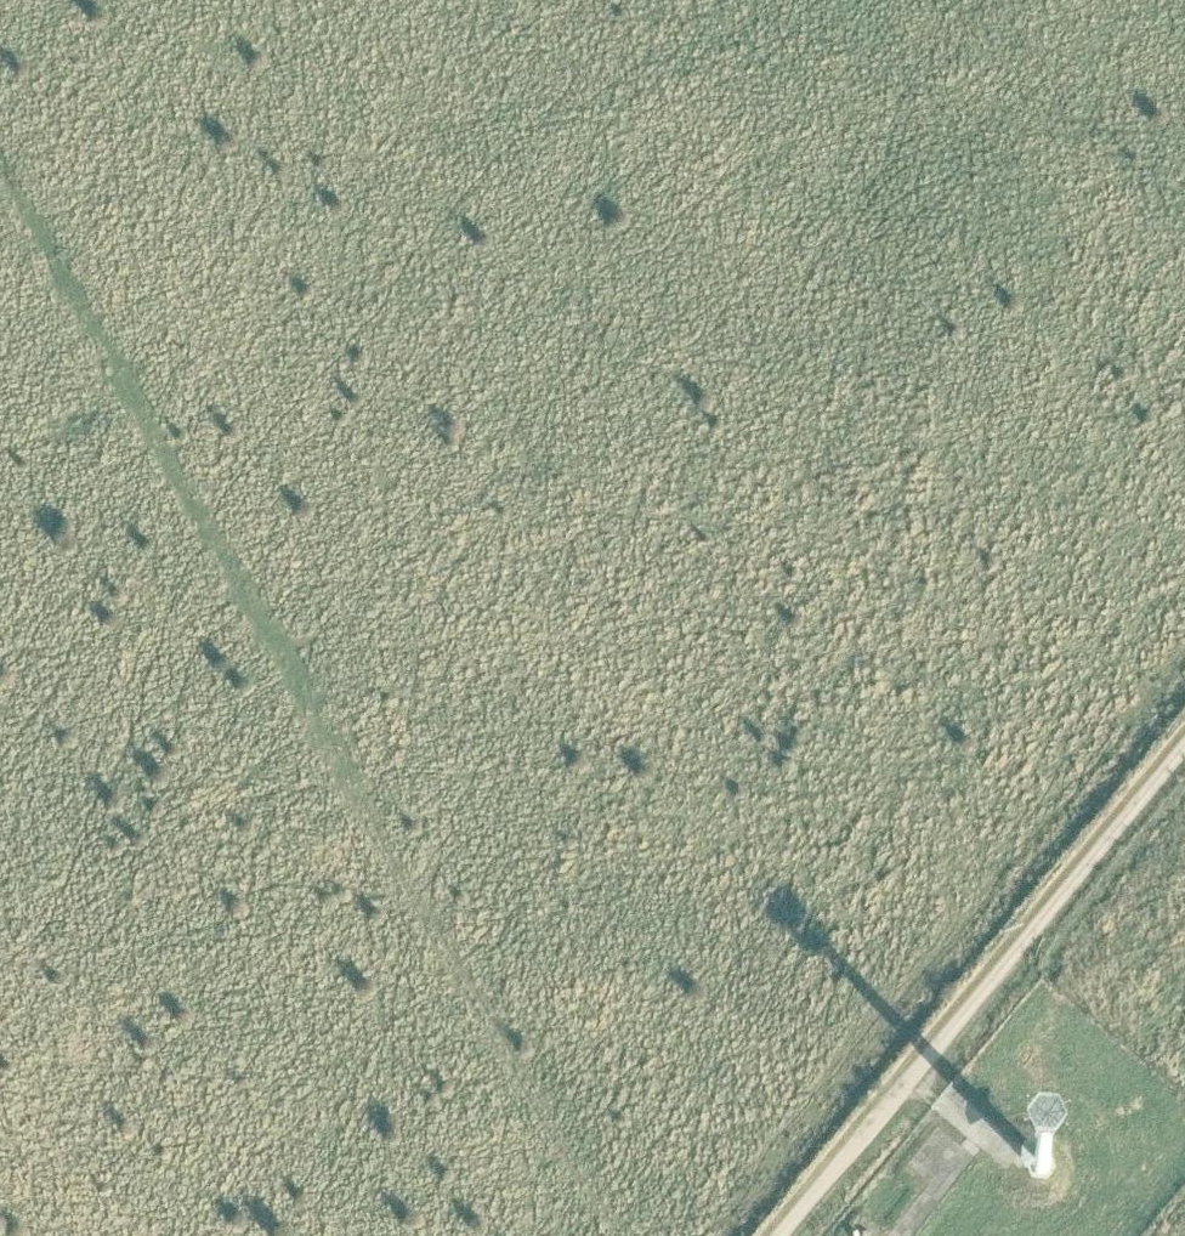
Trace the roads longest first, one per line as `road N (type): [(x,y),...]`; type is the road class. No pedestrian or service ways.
road 1 (track): [(1184,761),(791,1235)]

